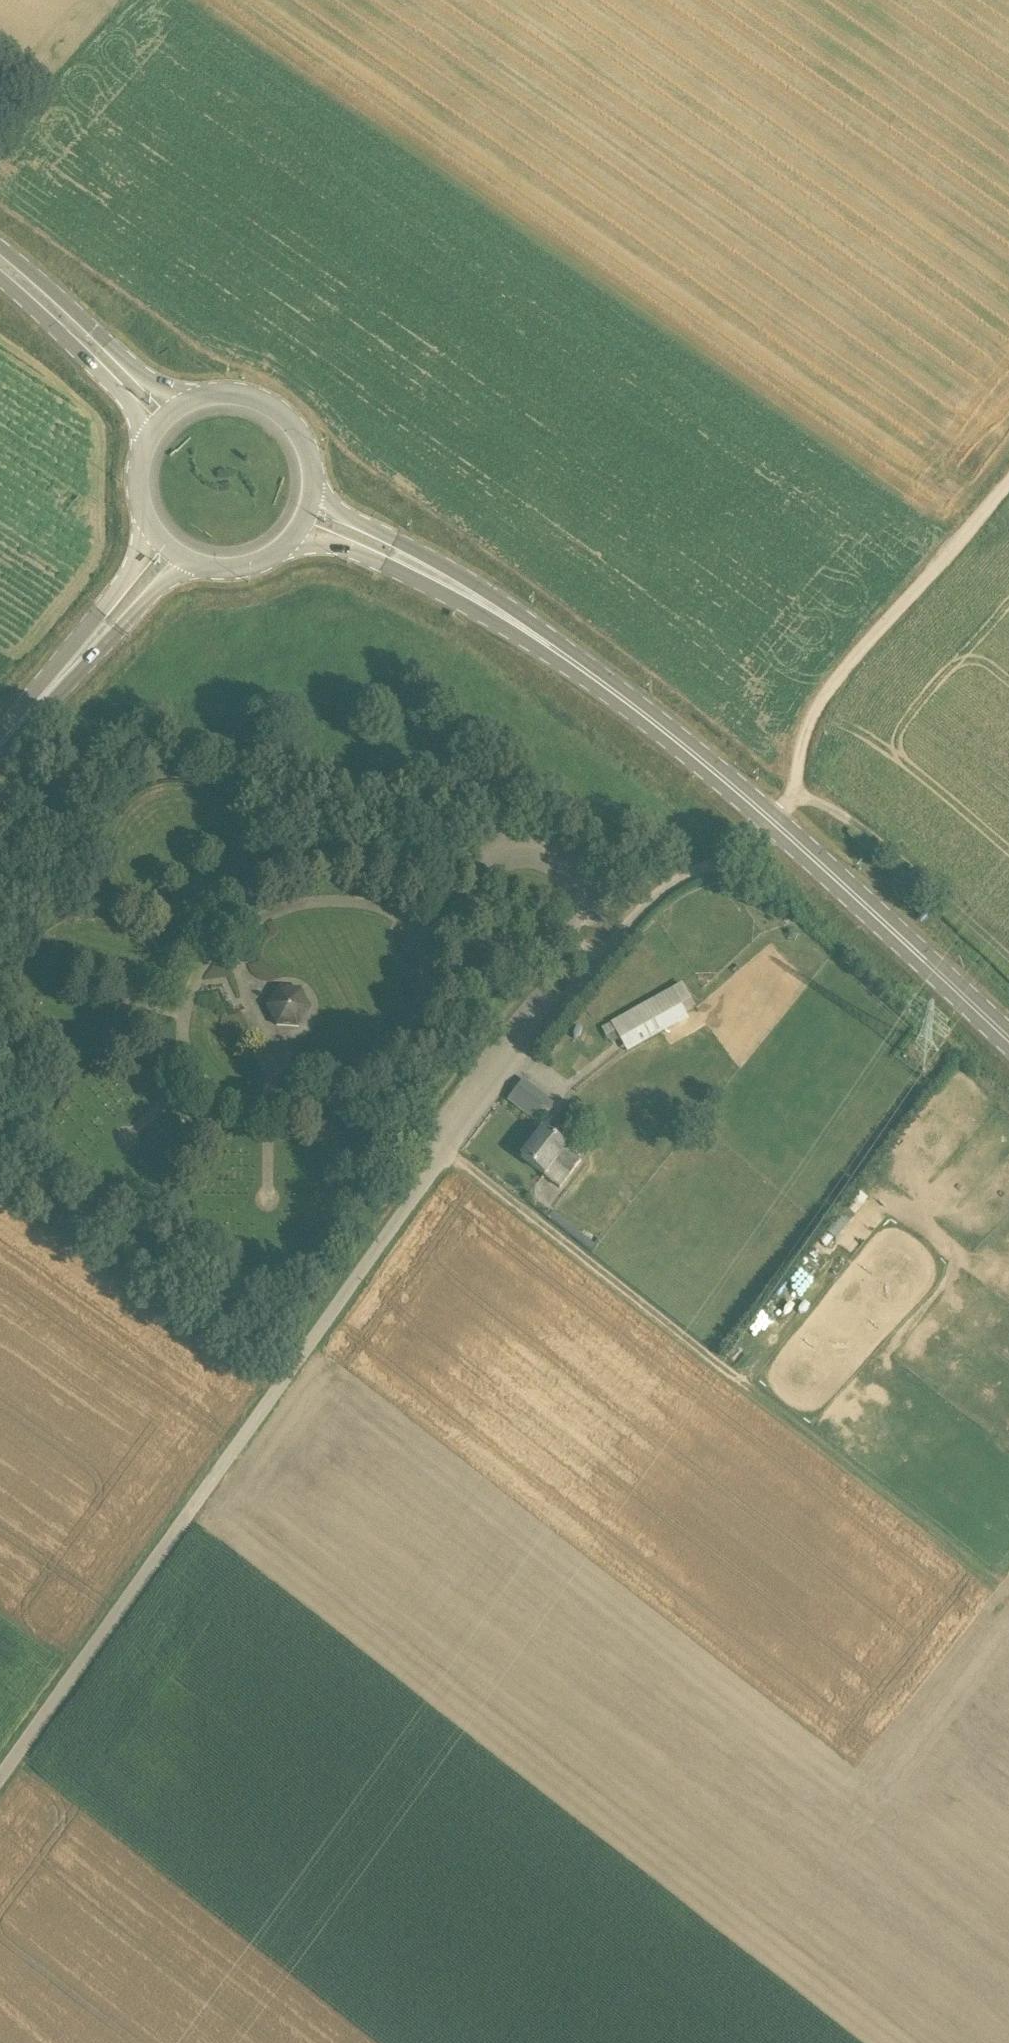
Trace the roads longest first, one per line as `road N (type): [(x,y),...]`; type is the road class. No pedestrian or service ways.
road 1 (residential): [(0,1779),(510,1064),(653,901),(728,861),(773,822)]
road 2 (track): [(1008,478),(818,706),(804,735),(795,798),(773,822)]
road 3 (primary): [(773,822),(632,705),(440,579)]
road 4 (primary): [(1008,1042),(773,822)]
road 5 (track): [(795,798),(840,817),(926,879),(1008,957)]
road 6 (primary): [(188,403),(157,391),(0,250)]
road 7 (primary): [(0,281),(140,417),(148,438)]
road 8 (primary): [(312,491),(304,446),(272,410),(228,396),(188,403)]
road 9 (primary): [(70,665),(192,566)]
road 10 (primary): [(440,579),(400,542),(312,491)]
road 11 (primary): [(150,531),(70,665)]
road 12 (primary): [(291,540),(440,579)]

